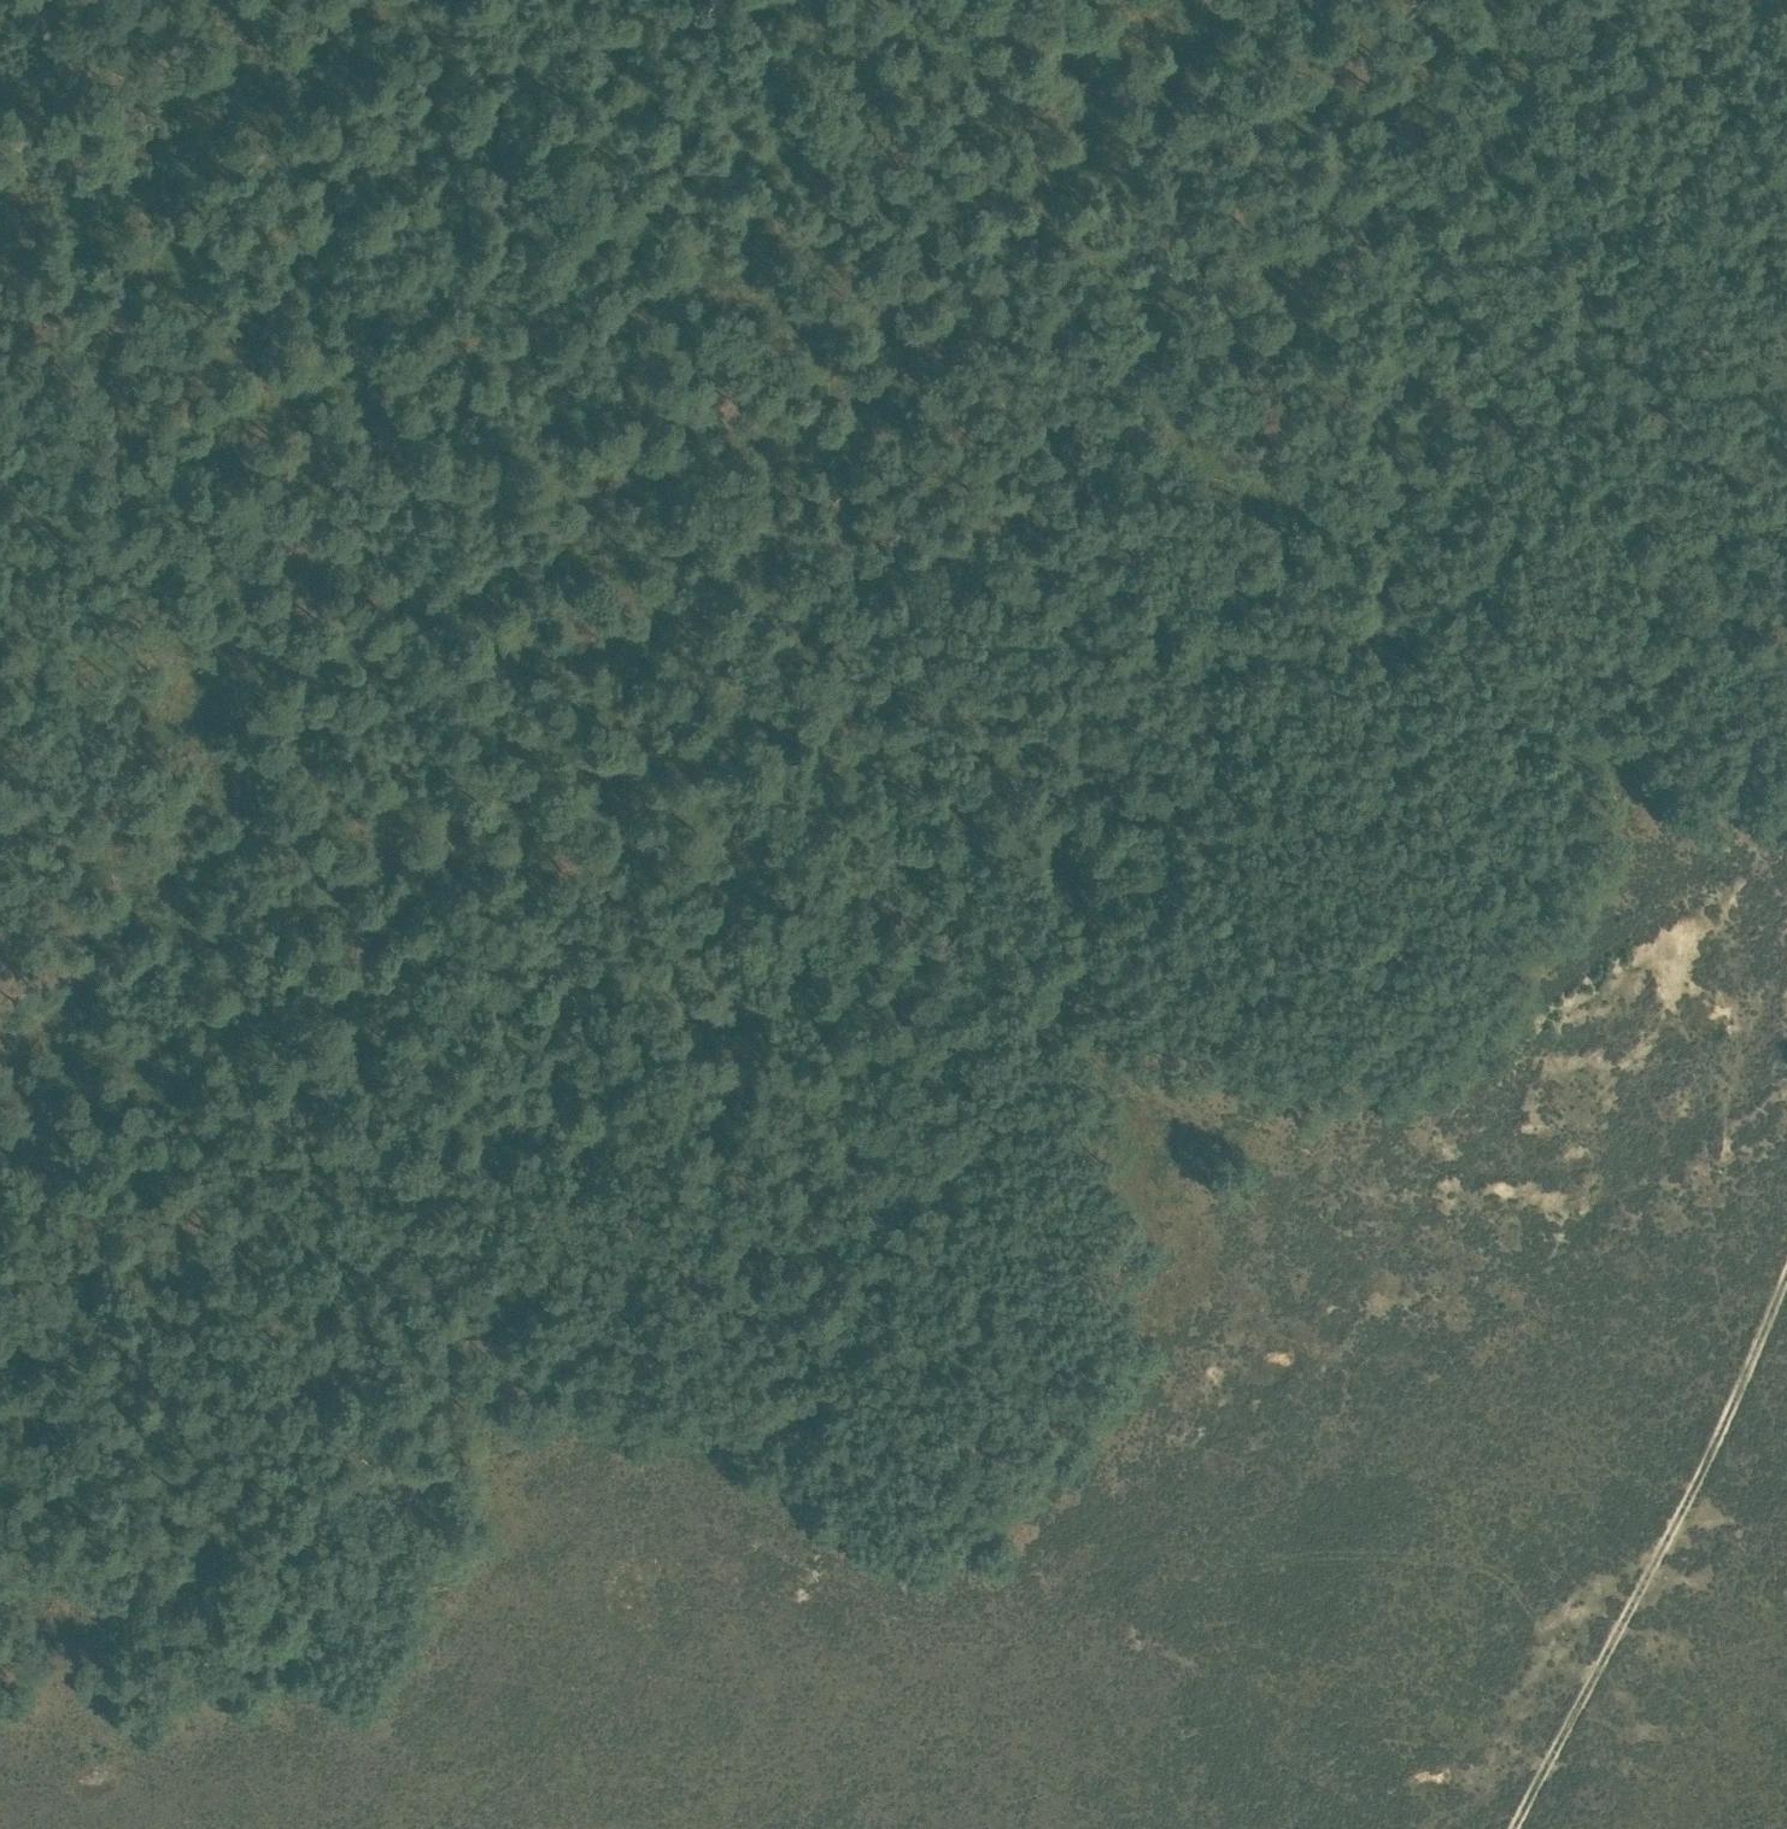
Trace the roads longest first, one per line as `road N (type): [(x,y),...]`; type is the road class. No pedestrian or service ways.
road 1 (track): [(1513,1828),(1786,1277)]

